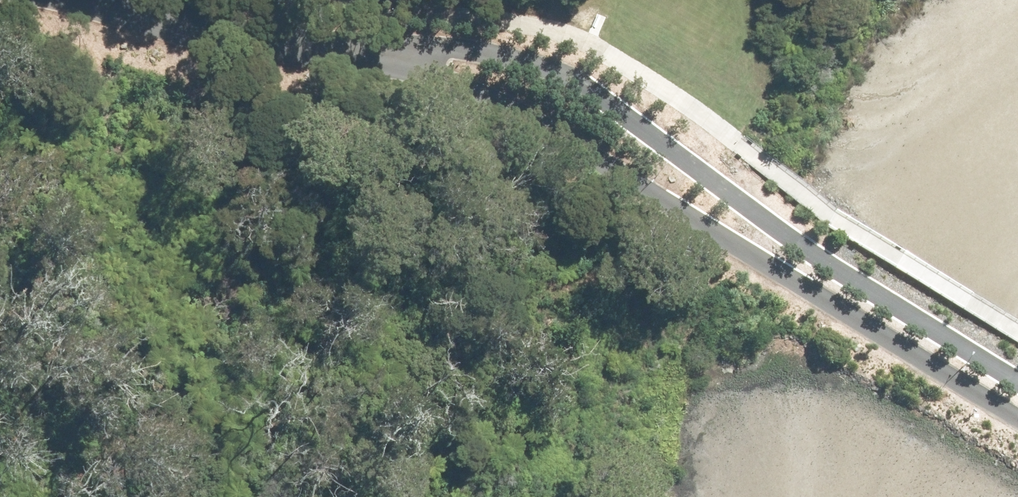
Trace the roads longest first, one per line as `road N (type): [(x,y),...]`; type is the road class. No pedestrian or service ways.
road 1 (residential): [(1017,420),(582,147),(366,49)]
road 2 (residential): [(366,49),(480,50),(546,65),(590,87),(798,244),(1017,382)]
road 3 (residential): [(366,49),(102,0)]

